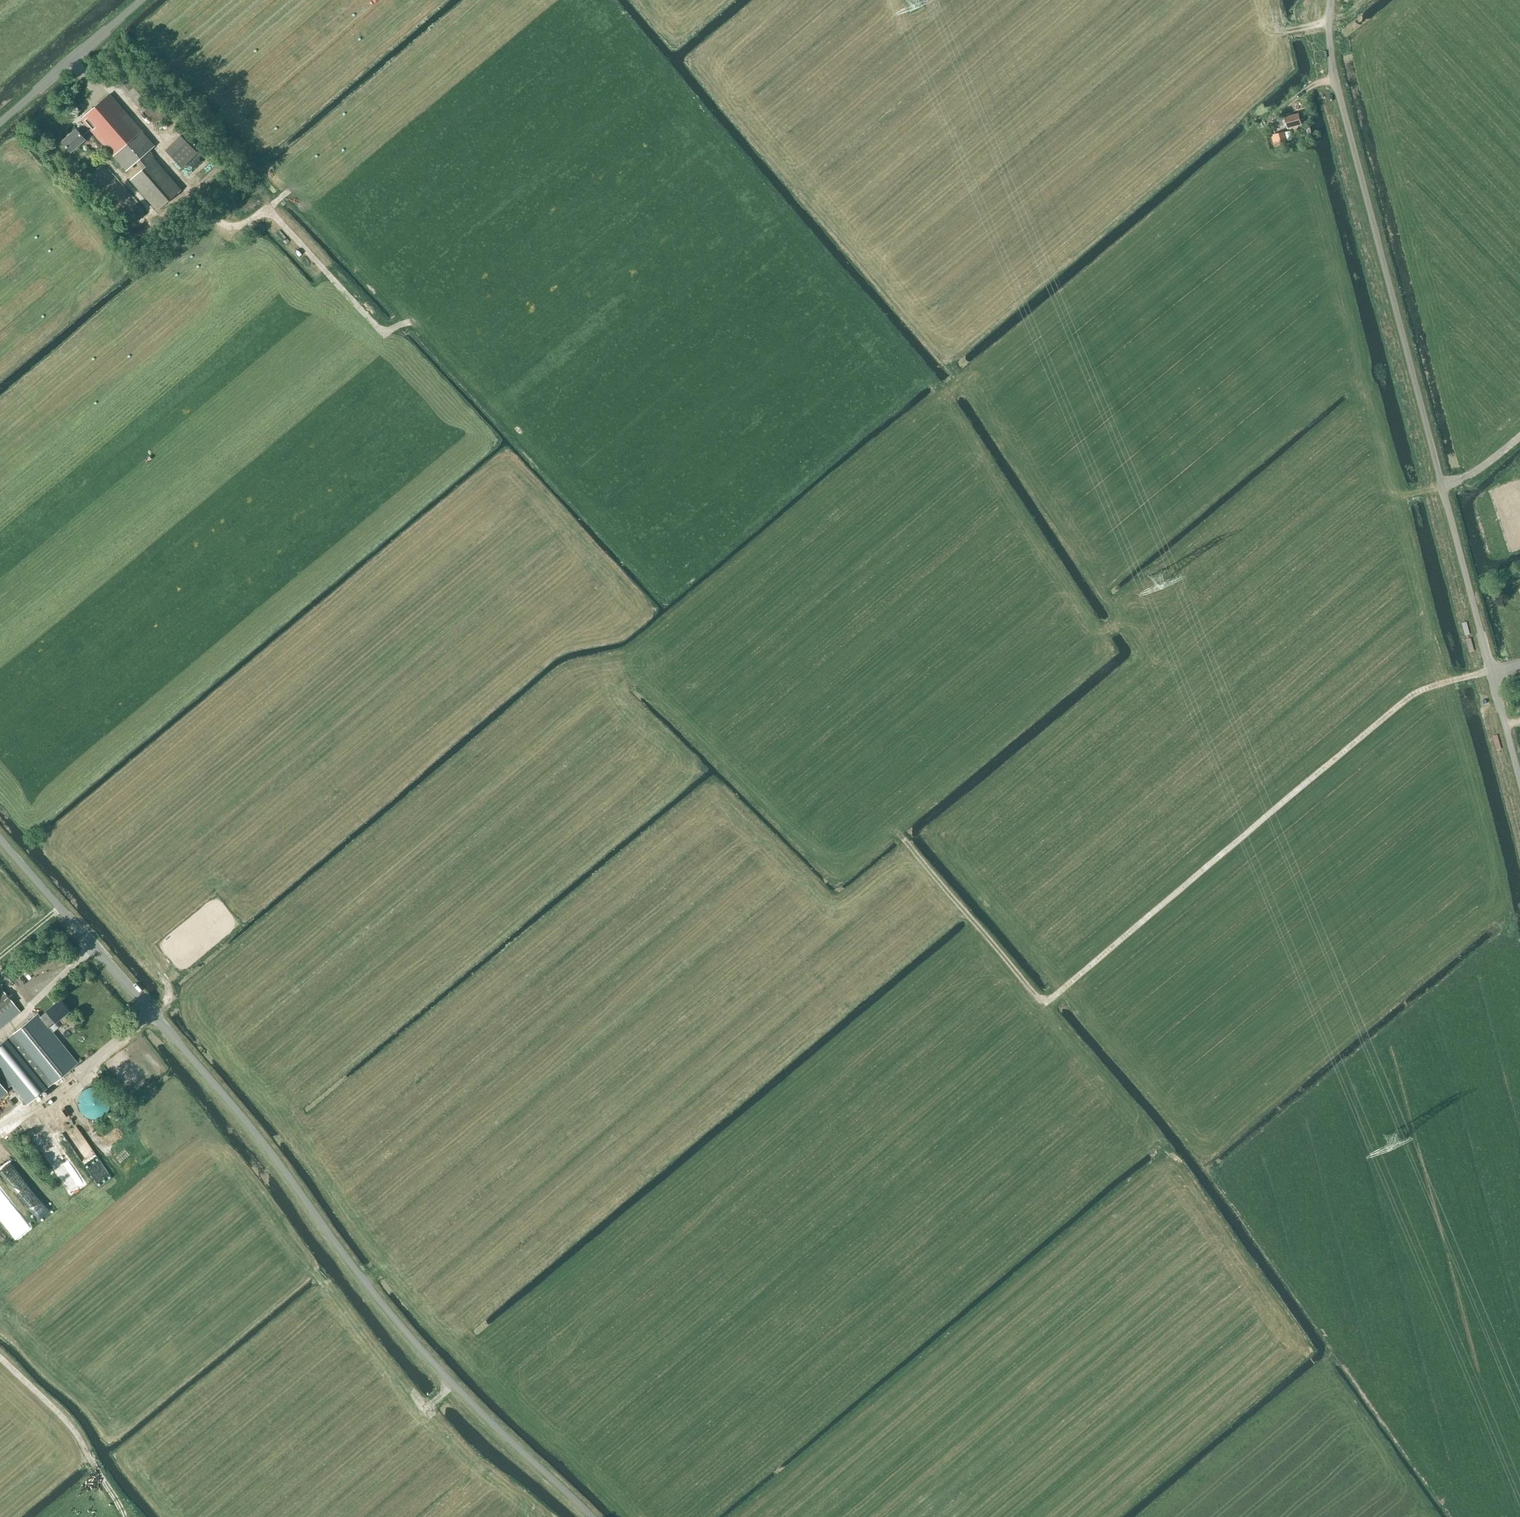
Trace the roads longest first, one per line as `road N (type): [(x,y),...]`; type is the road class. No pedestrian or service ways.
road 1 (unclassified): [(589,1516),(400,1336),(0,842)]
road 2 (unclassified): [(1519,782),(1337,81),(1332,0)]
road 3 (unclassified): [(0,122),(143,0)]

